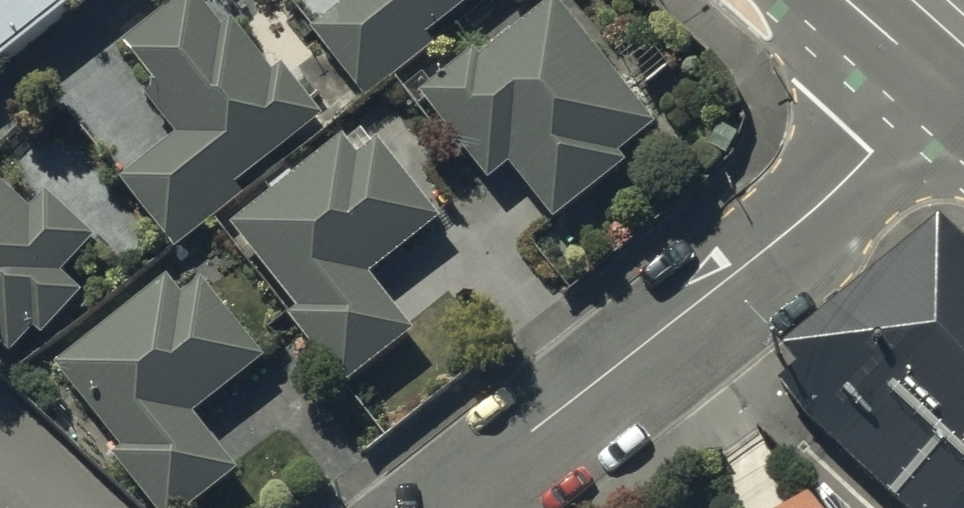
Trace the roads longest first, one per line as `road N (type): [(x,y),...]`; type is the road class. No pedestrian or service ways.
road 1 (residential): [(941,81),(797,224),(445,507)]
road 2 (tertiary): [(941,81),(849,0)]

